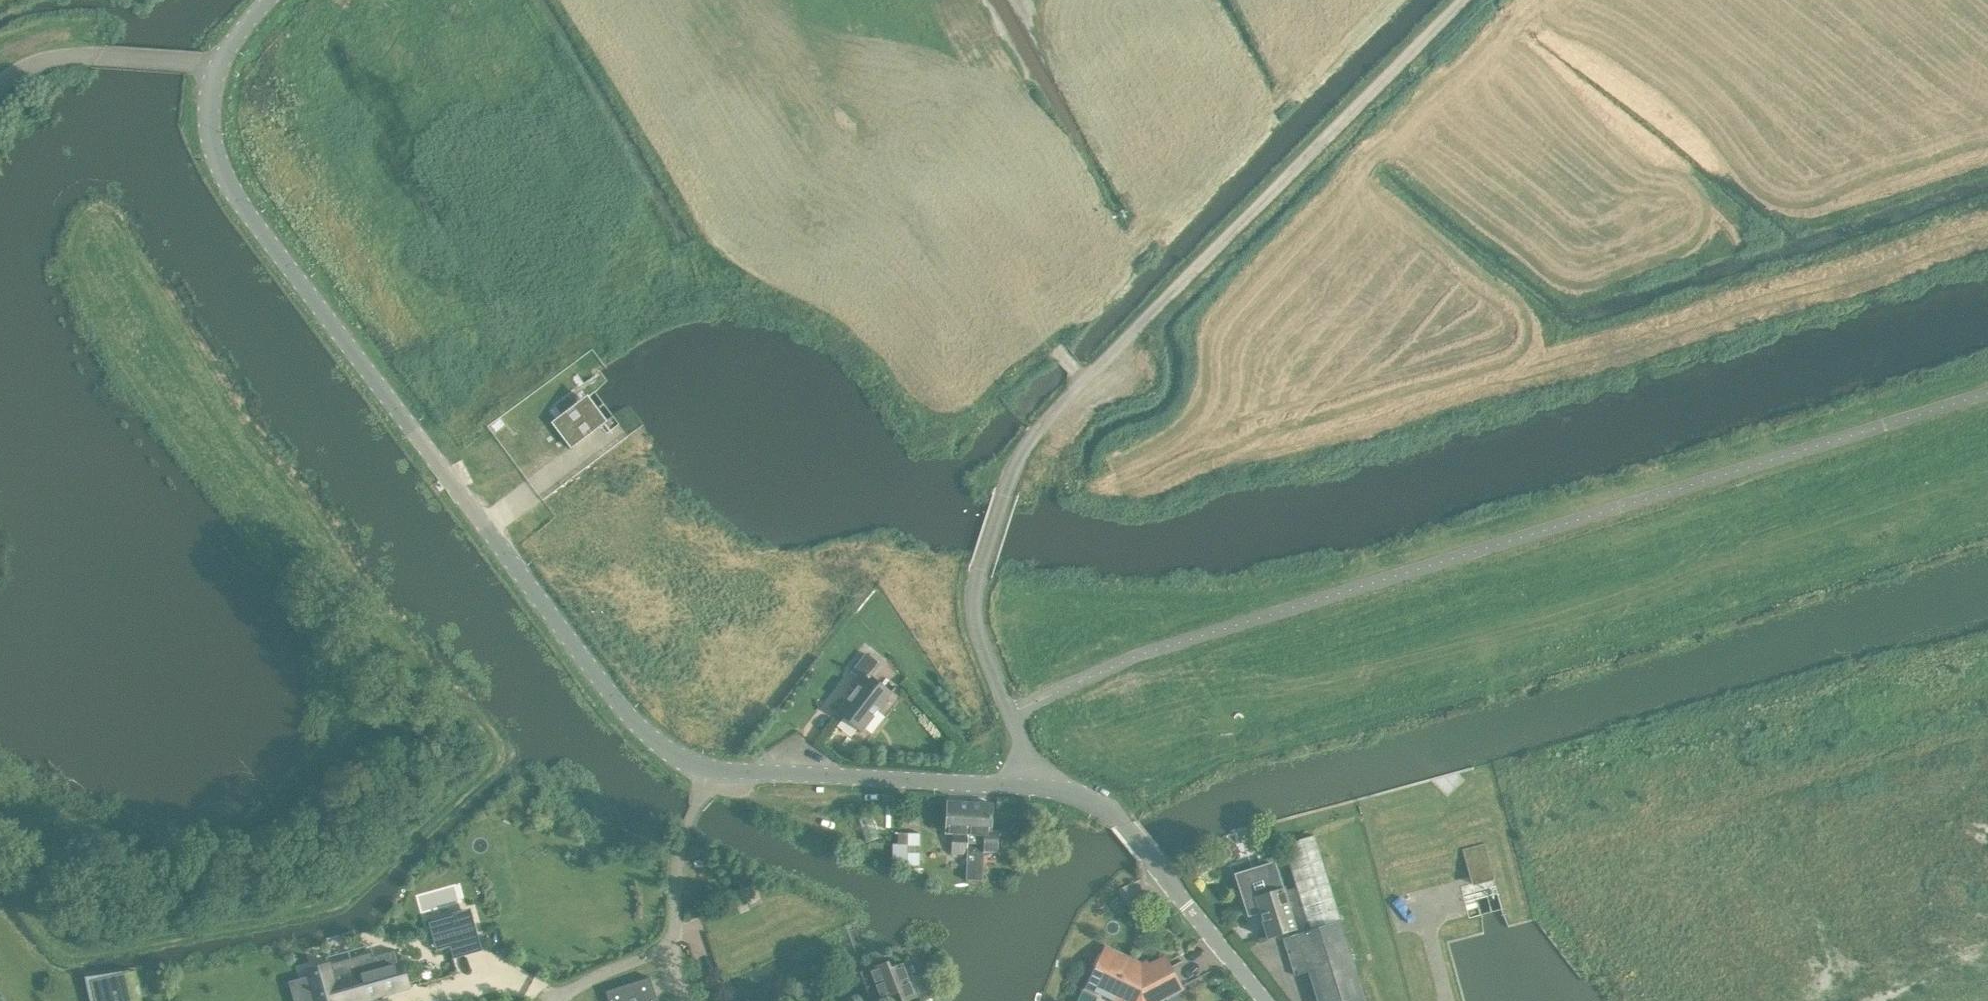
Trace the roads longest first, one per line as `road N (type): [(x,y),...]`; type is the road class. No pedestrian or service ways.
road 1 (unclassified): [(1022,783),(710,773),(625,710),(241,202),(214,142),(218,64)]
road 2 (track): [(1097,367),(1462,0)]
road 3 (unclassified): [(1022,783),(1018,739),(977,621),(976,589),(1017,462),(1086,378)]
road 4 (unclassified): [(0,87),(51,60),(102,55),(218,64)]
road 5 (residential): [(1266,1000),(1154,863)]
road 6 (unclassified): [(1154,863),(1101,804),(1022,783)]

